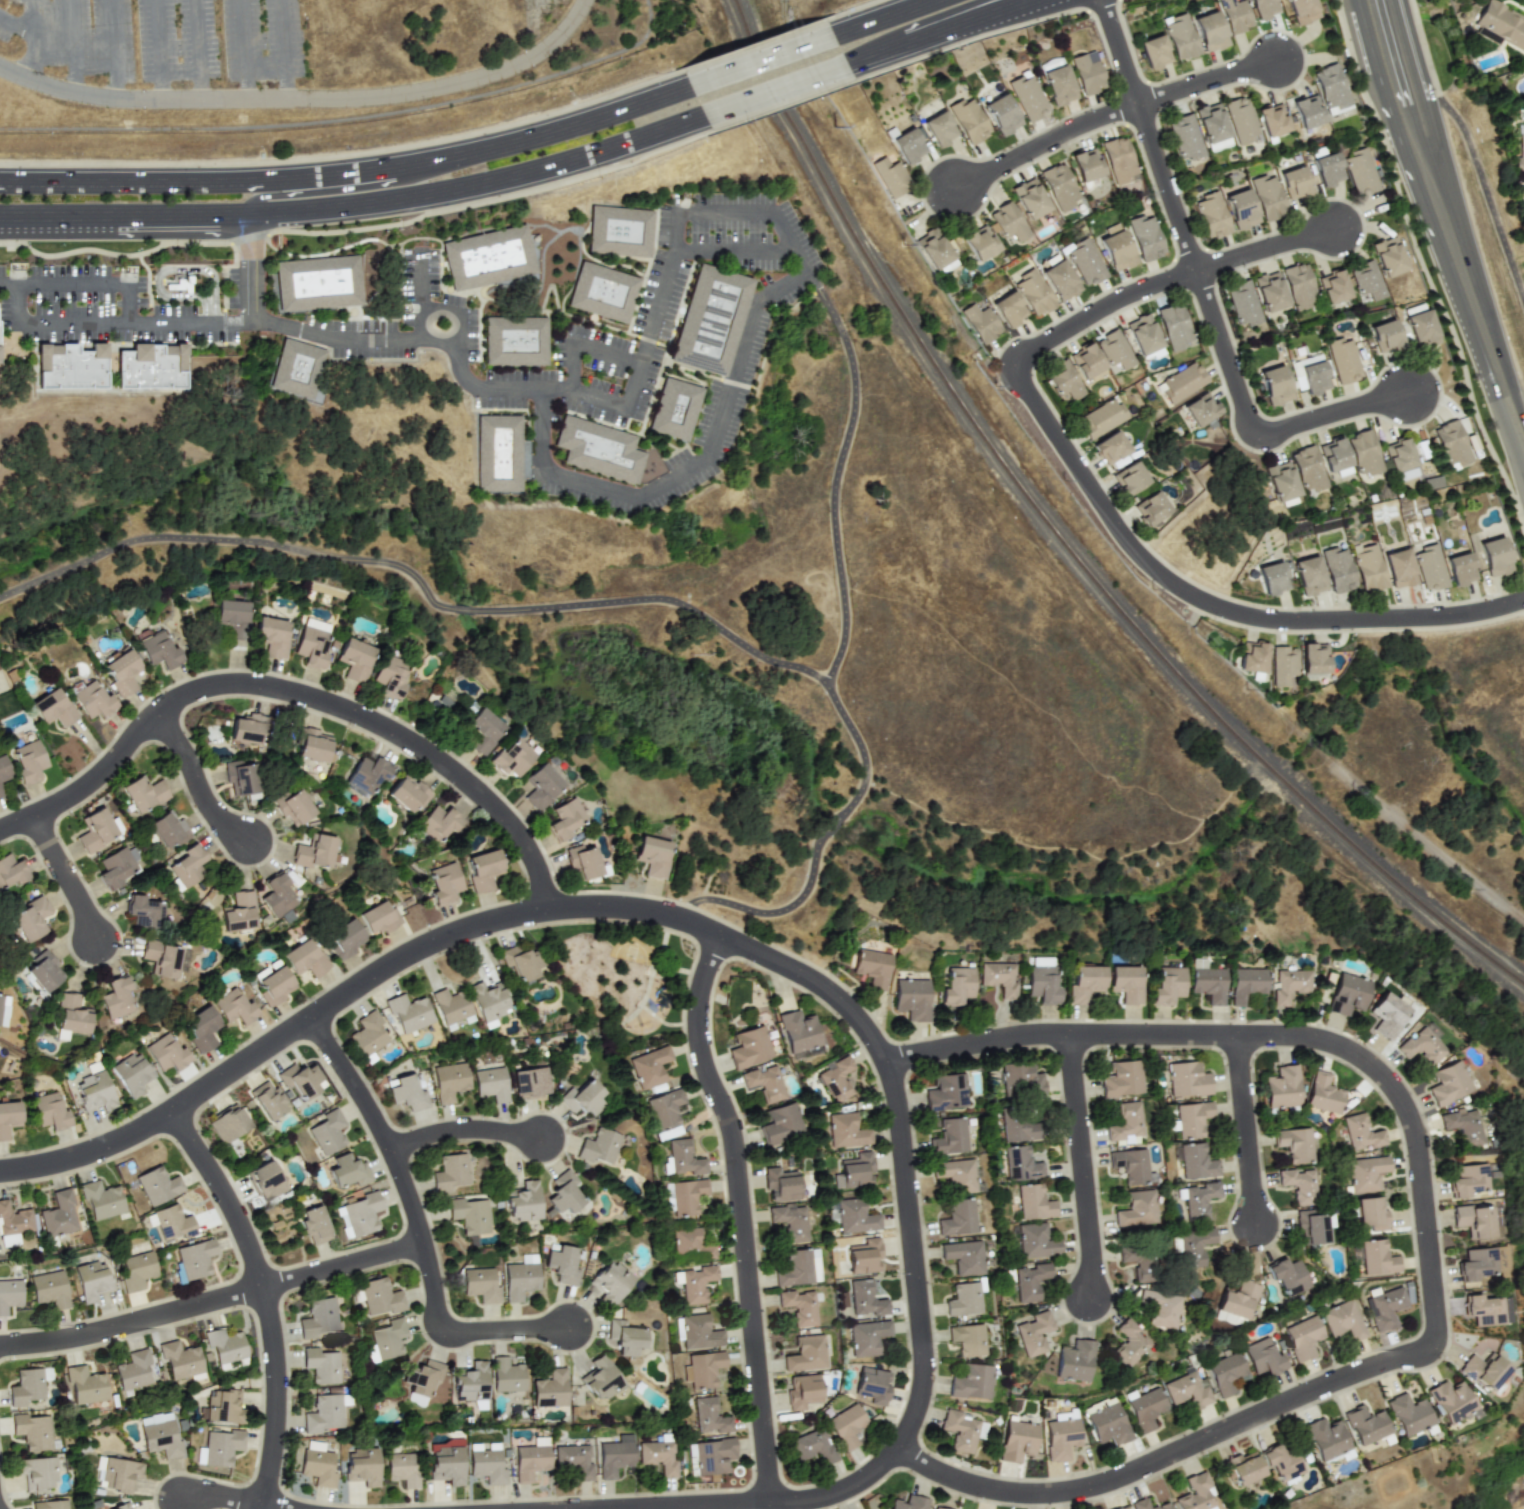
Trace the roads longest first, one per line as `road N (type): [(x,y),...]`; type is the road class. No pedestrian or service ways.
road 1 (residential): [(631,1508),(802,1501),(849,1489),(898,1449),(917,1407),(921,1336),(886,1062),(845,1006),(771,960),(681,920),(631,909),(547,909),(481,922),(388,963),(126,1138),(0,1172)]
road 2 (residential): [(886,1062),(1068,1032),(1304,1037),(1342,1047),(1381,1074),(1415,1132),(1434,1318),(1426,1350),(1339,1377),(1079,1488),(997,1490),(962,1482),(898,1449)]
road 3 (residential): [(1523,599),(1431,618),(1268,620),(1207,601),(1140,554),(1017,365),(1106,308),(1199,272)]
road 4 (secondary): [(683,77),(555,121),(336,169),(0,170)]
road 5 (residential): [(547,909),(527,850),(456,775),(362,718),(266,688),(191,693),(101,780),(0,833)]
road 6 (residential): [(722,939),(705,970),(695,1026),(732,1137),(770,1503)]
road 7 (secondary): [(251,225),(420,207),(568,173),(701,119)]
road 8 (residential): [(262,1508),(277,1396),(262,1288),(240,1225),(170,1113)]
road 9 (secondary): [(1523,459),(1405,107)]
road 10 (residential): [(1199,272),(1259,435),(1412,395)]
road 11 (residential): [(1101,0),(1199,272)]
road 12 (residential): [(0,1347),(66,1340),(262,1288)]
road 13 (residential): [(1068,1032),(1090,1260),(1086,1297)]
road 14 (residential): [(424,1243),(390,1148),(310,1019)]
road 15 (secondary): [(0,230),(251,225)]
road 16 (residential): [(424,1243),(437,1327),(570,1327)]
road 17 (secondary): [(423,154),(392,181),(263,195),(250,208),(251,225)]
road 18 (secondary): [(845,66),(1036,0)]
road 19 (residential): [(1140,105),(958,190)]
road 20 (residential): [(1234,1035),(1254,1225)]
road 21 (residential): [(262,1288),(424,1243)]
road 22 (residential): [(249,849),(211,810),(162,713)]
road 23 (residential): [(390,1148),(463,1129),(542,1139)]
road 24 (secondary): [(701,119),(845,66)]
road 25 (secondary): [(827,28),(683,77)]
road 26 (residential): [(1140,105),(1279,58)]
road 27 (residential): [(1199,272),(1339,231)]
road 28 (residential): [(97,943),(33,818)]

